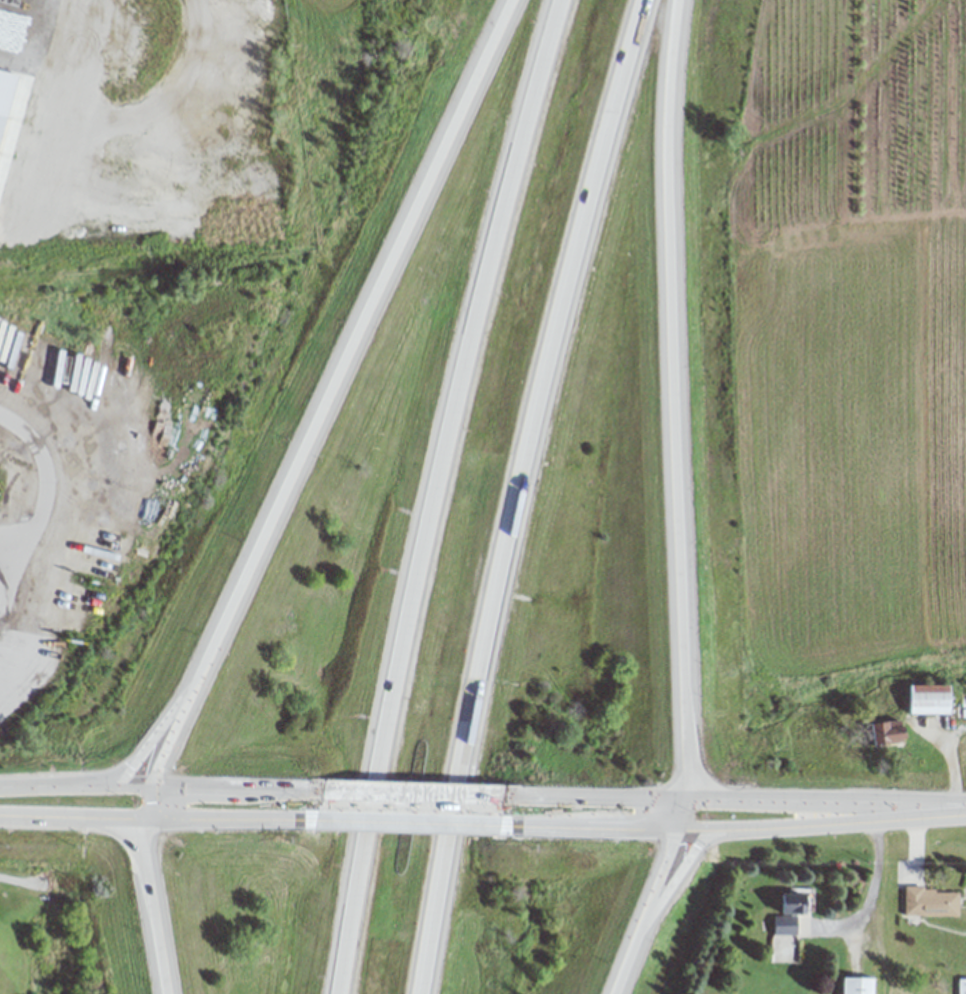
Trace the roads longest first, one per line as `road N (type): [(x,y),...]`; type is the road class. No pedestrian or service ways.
road 1 (motorway): [(577,0),(430,525),(352,993)]
road 2 (motorway): [(426,993),(436,893),(650,0)]
road 3 (motorway): [(678,799),(672,72),(683,0)]
road 4 (motorway): [(510,0),(192,690)]
road 5 (tertiary): [(670,826),(830,823),(868,813)]
road 6 (tertiary): [(868,813),(831,802),(678,799)]
road 7 (secondary): [(678,799),(491,797)]
road 8 (secondary): [(487,821),(670,826)]
road 9 (secondary): [(326,792),(147,787)]
road 10 (secondary): [(142,816),(321,815)]
road 11 (motorway): [(142,816),(164,993)]
road 12 (secondary): [(321,815),(487,821)]
road 13 (secondary): [(491,797),(326,792)]
road 14 (secondary): [(147,787),(0,786)]
road 15 (secondary): [(0,814),(142,816)]
road 16 (motorway): [(192,690),(109,785)]
road 17 (motorway): [(636,924),(711,827)]

